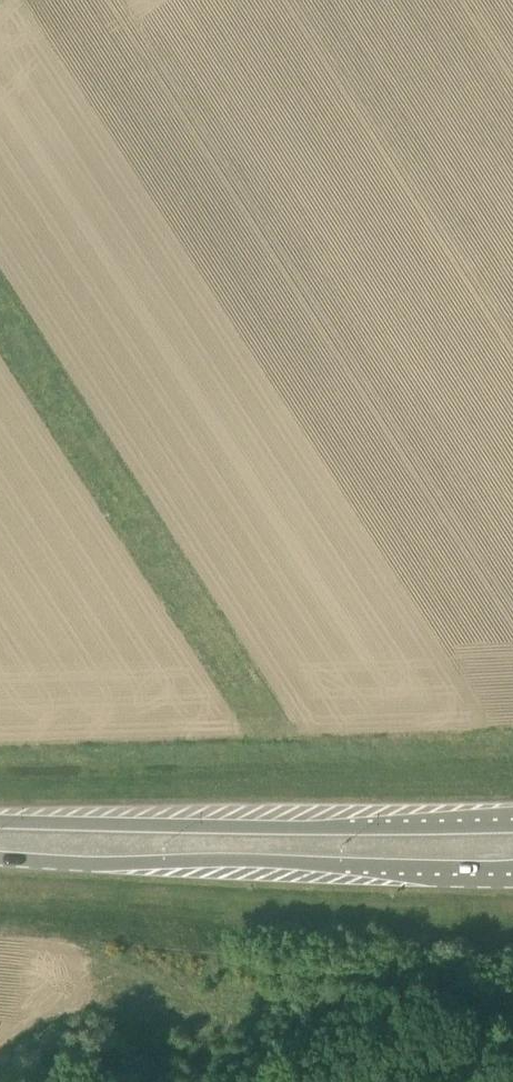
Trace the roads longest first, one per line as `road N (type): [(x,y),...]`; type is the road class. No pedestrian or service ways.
road 1 (primary): [(0,859),(512,870)]
road 2 (primary): [(512,811),(0,814)]

